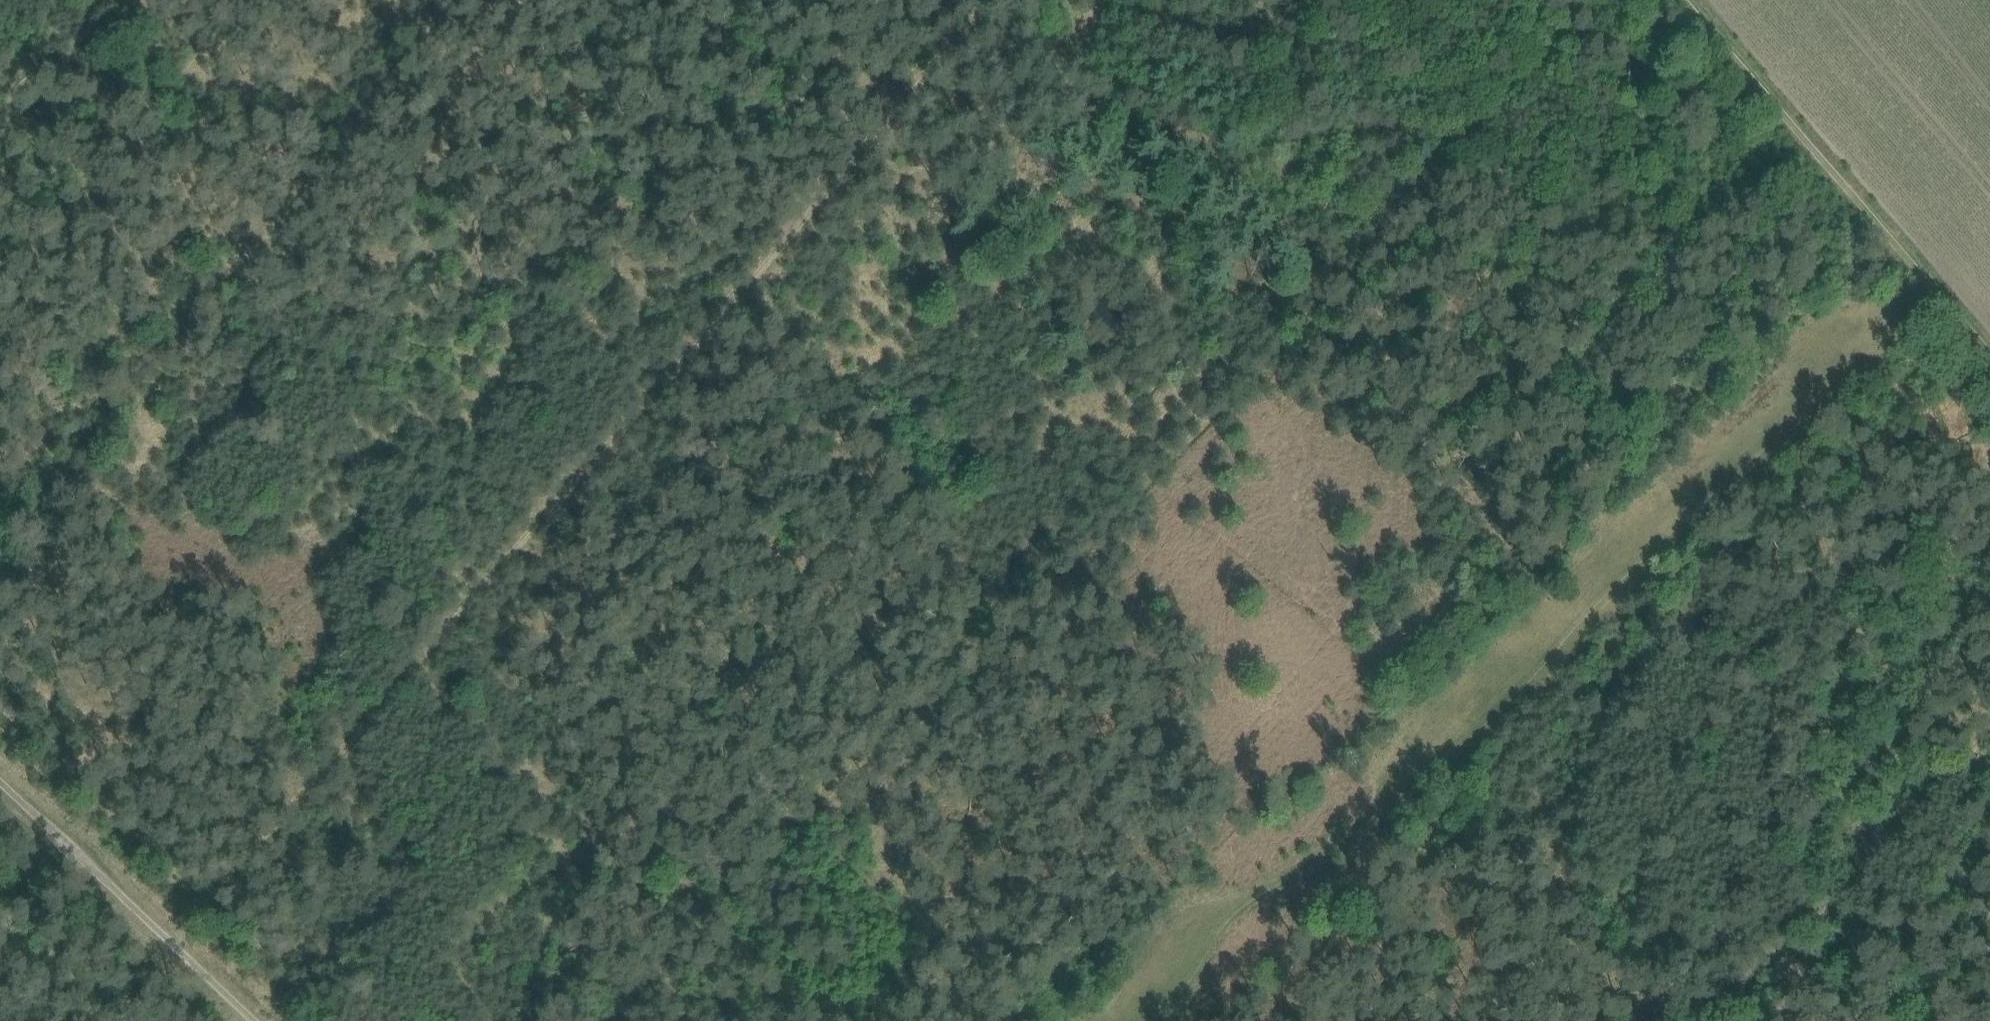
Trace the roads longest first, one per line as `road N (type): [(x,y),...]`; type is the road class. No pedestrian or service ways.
road 1 (track): [(1683,0),(1989,360)]
road 2 (track): [(256,1020),(0,778)]

